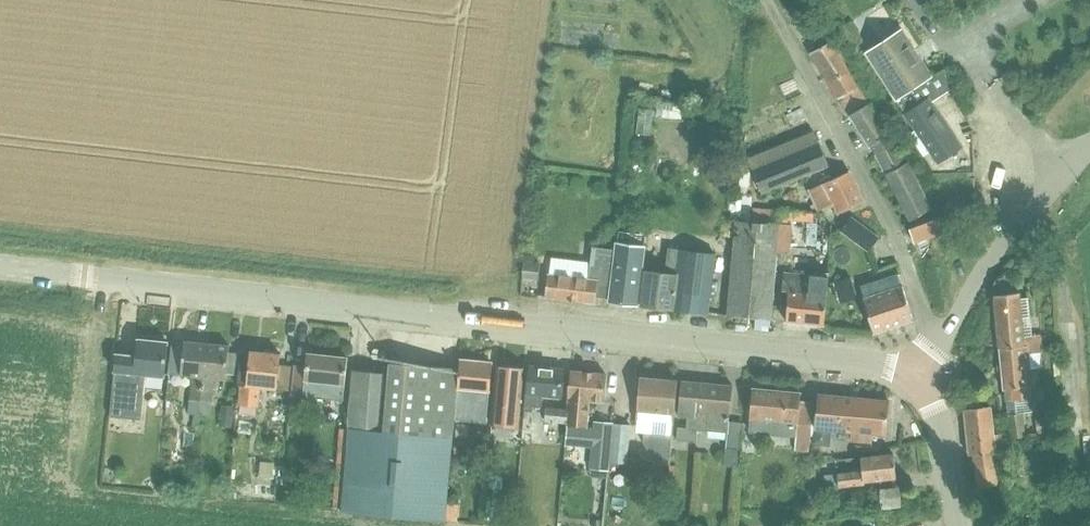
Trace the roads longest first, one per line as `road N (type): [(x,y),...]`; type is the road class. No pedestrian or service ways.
road 1 (tertiary): [(912,382),(874,366),(0,268)]
road 2 (residential): [(936,347),(894,229),(768,0)]
road 3 (residential): [(936,347),(996,254),(1070,168)]
road 4 (tertiary): [(959,525),(941,425),(912,382)]
road 5 (residential): [(1070,168),(978,73)]

